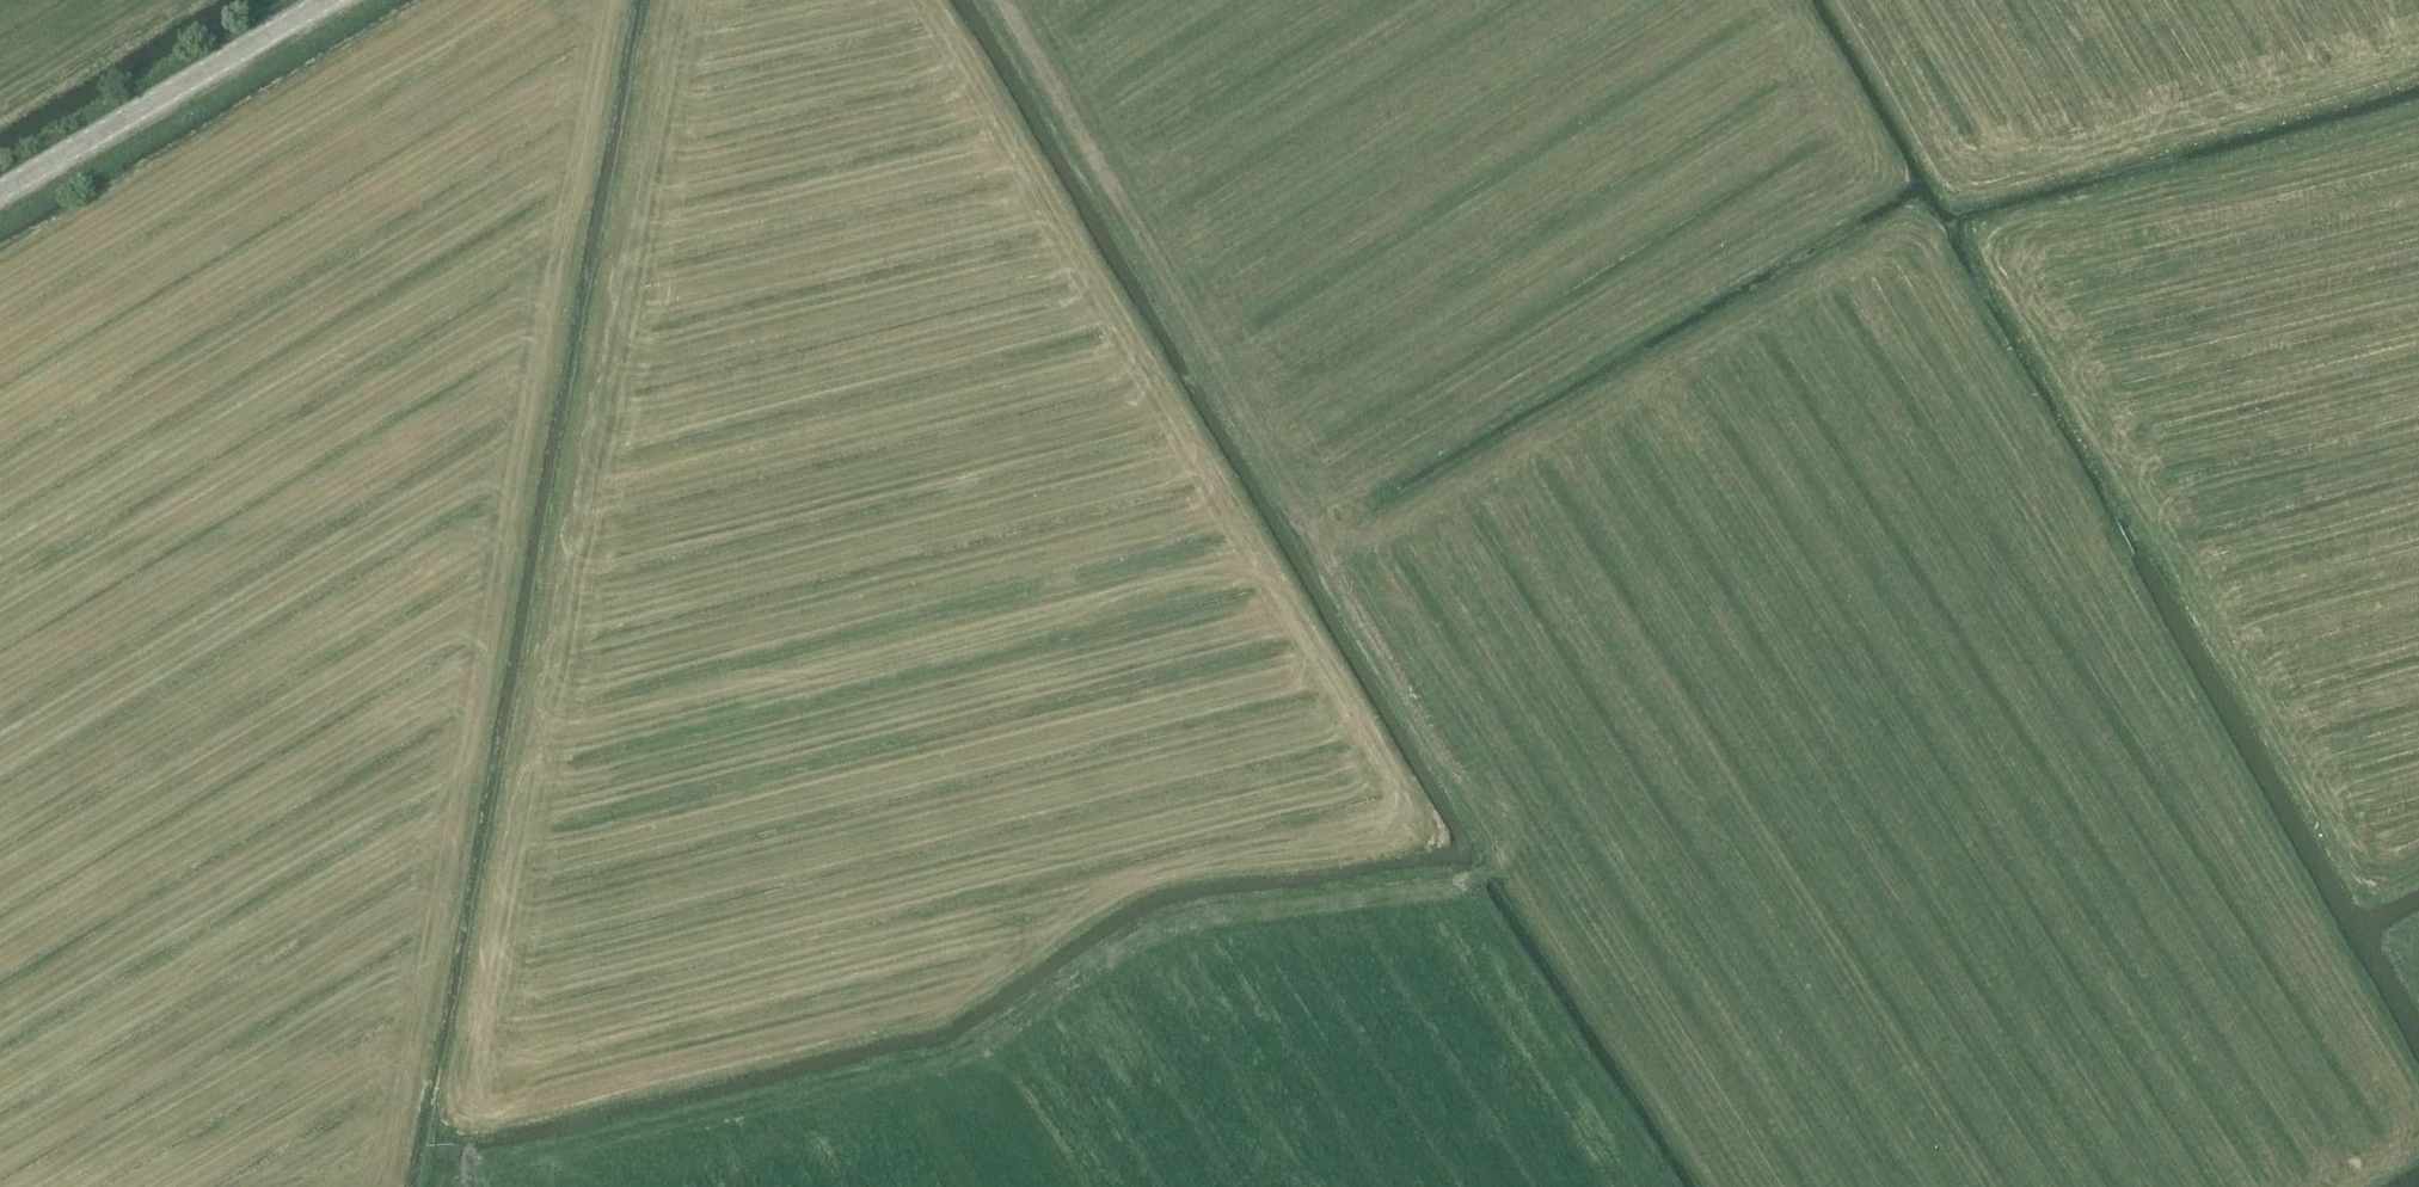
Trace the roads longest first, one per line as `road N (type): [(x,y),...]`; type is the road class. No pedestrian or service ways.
road 1 (tertiary): [(0,191),(324,0)]

